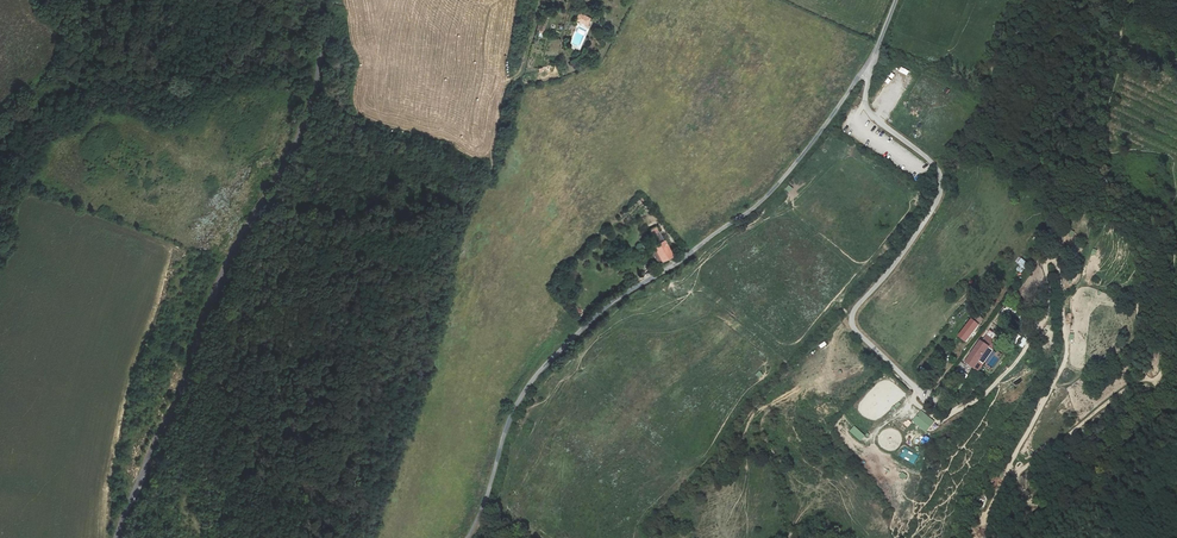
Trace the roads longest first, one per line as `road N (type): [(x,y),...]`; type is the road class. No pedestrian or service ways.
road 1 (unclassified): [(467,537),(509,419),(543,368),(596,315),(758,205),(868,62)]
road 2 (unclassified): [(116,537),(232,255),(301,128),(315,86),(319,0)]
road 3 (unclassified): [(868,62),(867,107),(933,166),(940,192),(905,251),(855,309),(856,331),(925,394),(989,322)]
road 4 (track): [(540,0),(522,70),(503,89),(492,168),(468,200)]

